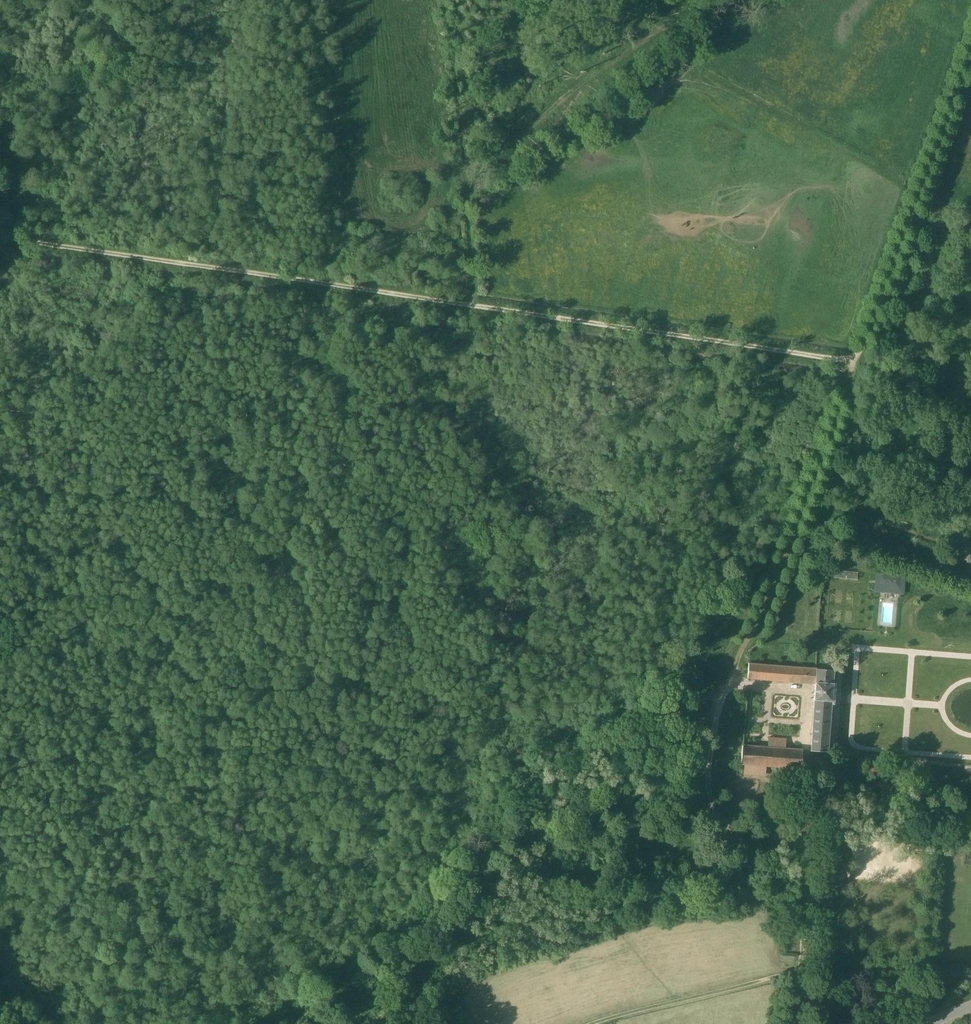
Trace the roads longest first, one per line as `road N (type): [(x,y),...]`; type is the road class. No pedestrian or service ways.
road 1 (track): [(0,227),(60,252),(857,361)]
road 2 (track): [(857,361),(970,53)]
road 3 (track): [(470,307),(462,169)]
road 4 (track): [(804,929),(807,791)]

